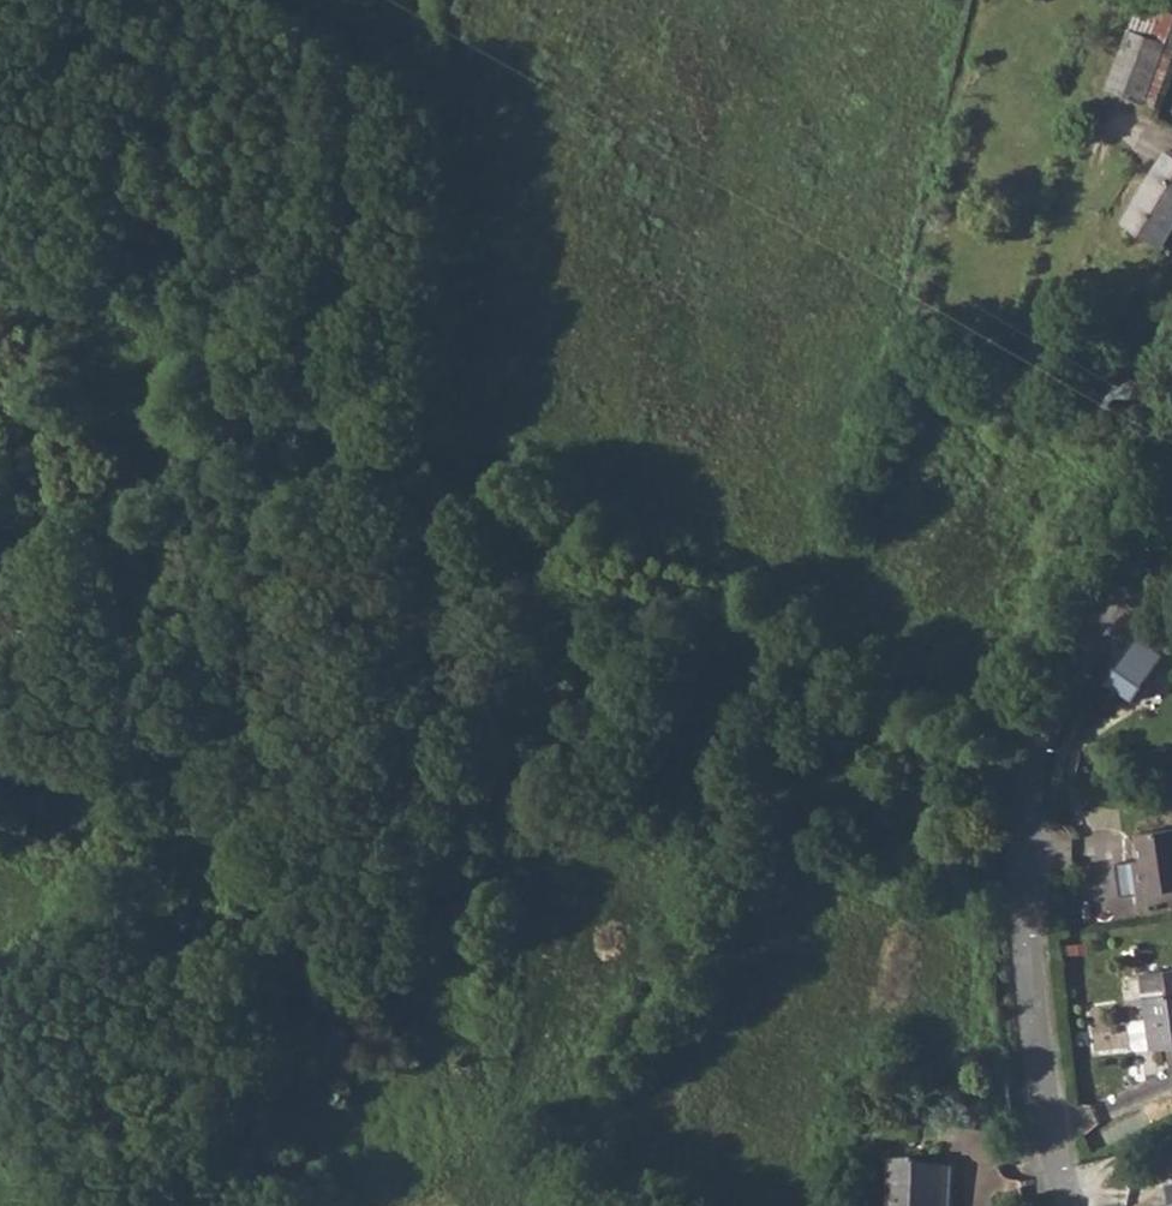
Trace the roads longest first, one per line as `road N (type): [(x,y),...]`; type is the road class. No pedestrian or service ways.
road 1 (tertiary): [(1171,515),(1040,739),(1026,811),(1028,929),(1066,1182)]

